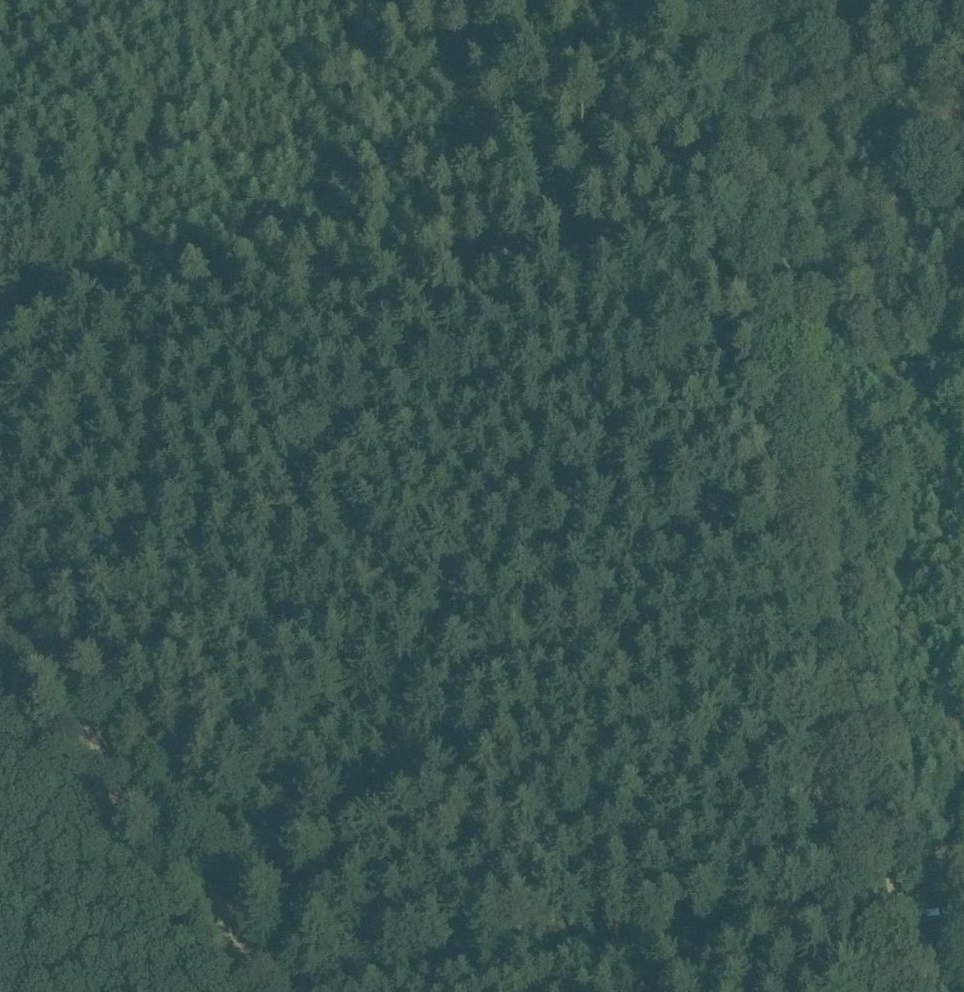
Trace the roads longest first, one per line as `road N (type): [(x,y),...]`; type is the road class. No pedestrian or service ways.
road 1 (track): [(867,923),(709,0)]
road 2 (track): [(280,991),(0,612)]

